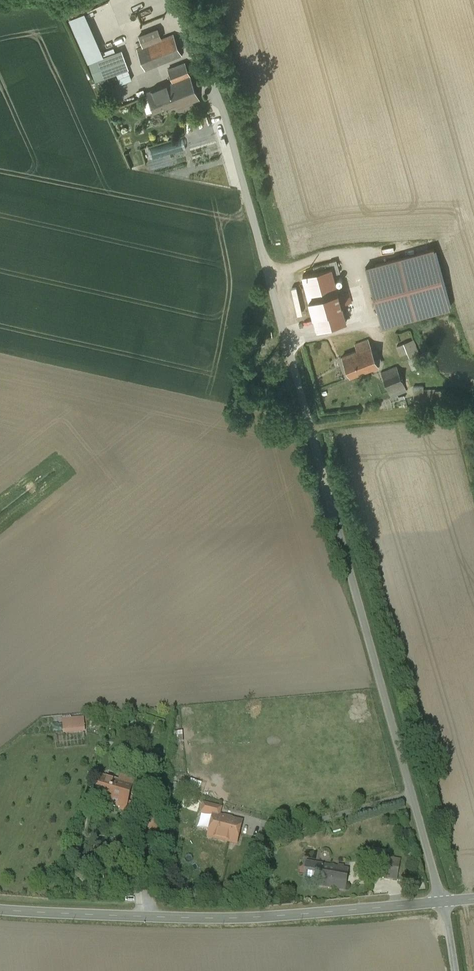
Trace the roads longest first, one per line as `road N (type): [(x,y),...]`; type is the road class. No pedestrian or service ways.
road 1 (unclassified): [(172,0),(223,109),(440,902)]
road 2 (tertiary): [(0,910),(222,919),(440,902)]

